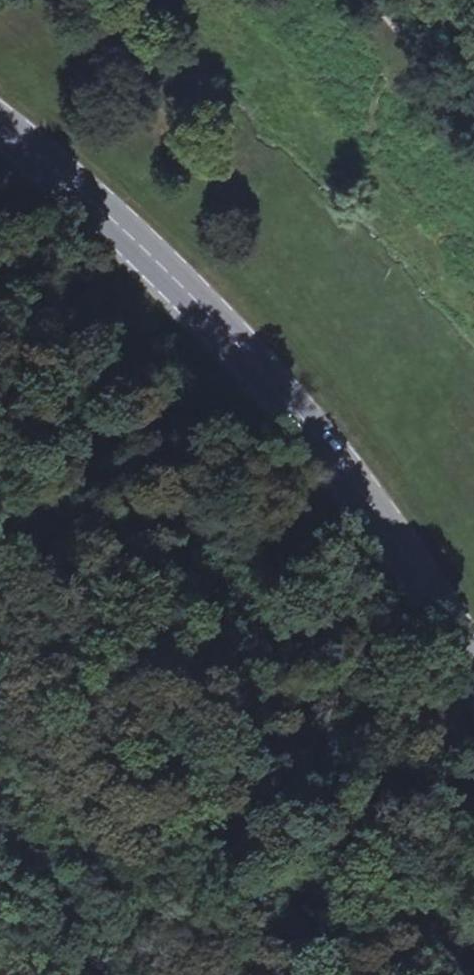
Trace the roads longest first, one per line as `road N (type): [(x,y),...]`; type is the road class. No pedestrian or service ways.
road 1 (secondary): [(0,121),(97,199),(271,377),(438,590),(473,658)]

